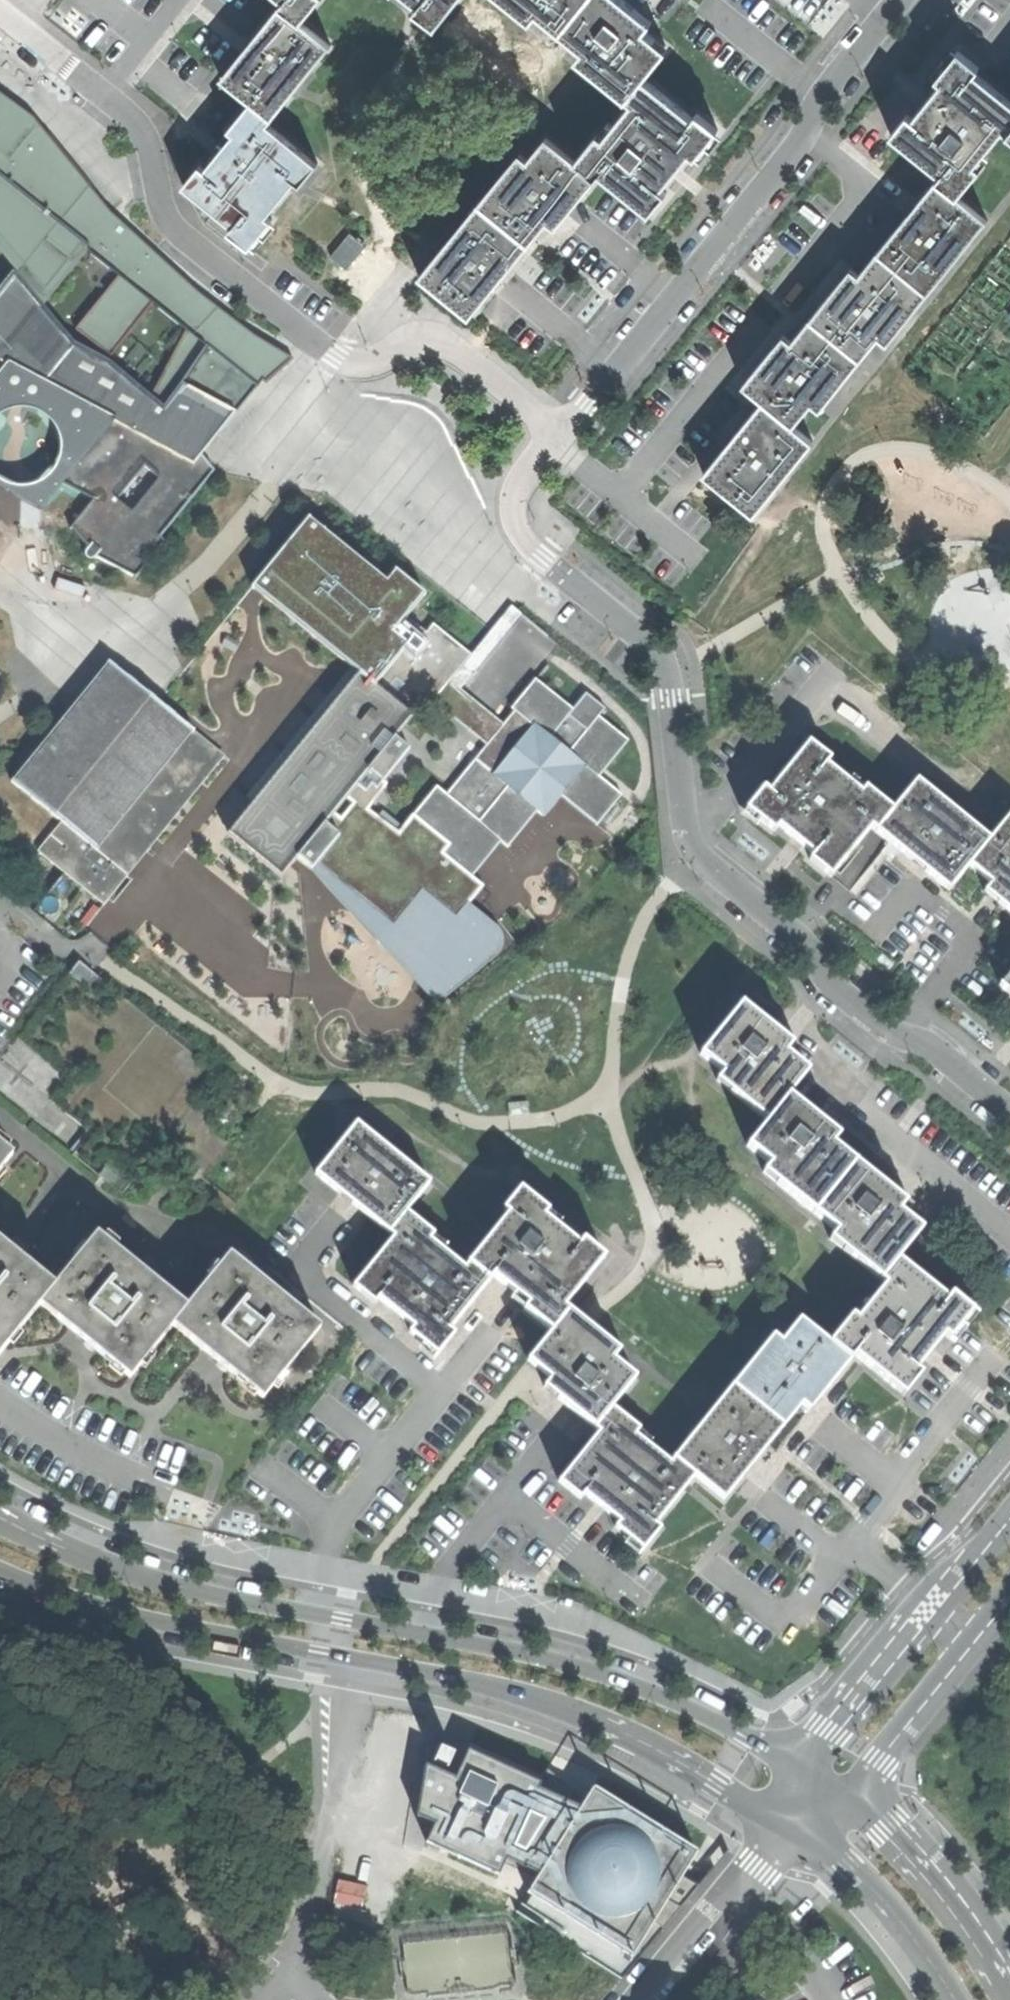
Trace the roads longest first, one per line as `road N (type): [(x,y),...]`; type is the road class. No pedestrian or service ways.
road 1 (residential): [(1009,1109),(943,1054),(890,1029),(834,987),(783,924),(698,854),(688,837),(663,661),(542,557),(516,522),(526,477),(559,435)]
road 2 (tertiary): [(801,1761),(612,1677),(156,1581),(0,1516)]
road 3 (residential): [(0,11),(129,117),(152,154),(173,229),(328,350),(364,360),(414,340),(443,342),(559,435)]
road 4 (residential): [(559,435),(806,136),(814,104),(899,0)]
road 5 (tertiary): [(357,1659),(479,1682),(605,1722),(788,1826)]
road 6 (tertiary): [(0,1568),(148,1617),(357,1659)]
road 7 (tertiary): [(1009,1507),(801,1761)]
road 8 (residential): [(357,1659),(303,1968)]
road 9 (tertiary): [(1009,1993),(944,1889),(849,1791)]
road 10 (tertiary): [(849,1791),(1009,1591)]
road 11 (tertiary): [(788,1826),(849,1866),(893,1912),(954,1999)]
road 12 (residential): [(736,1898),(814,1970),(829,1999)]
road 13 (residential): [(654,1999),(736,1898)]

